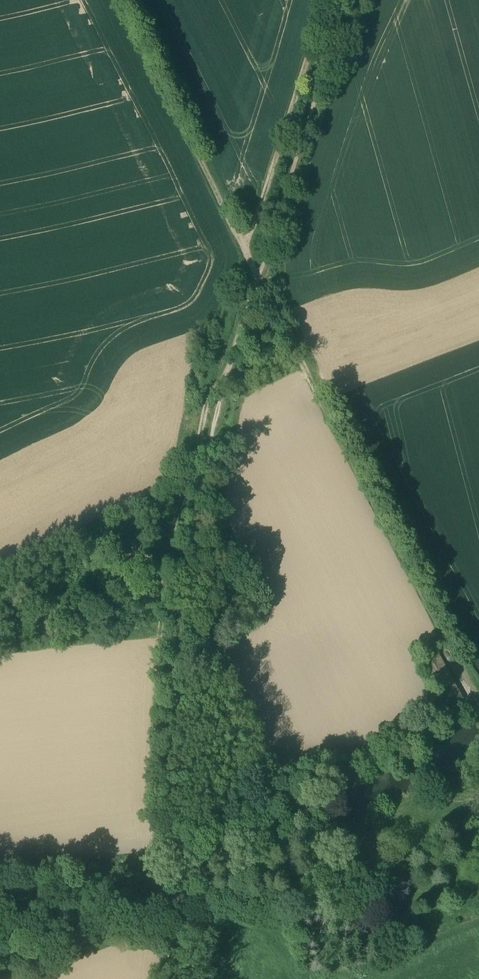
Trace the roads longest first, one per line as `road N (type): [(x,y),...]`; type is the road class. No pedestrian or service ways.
road 1 (track): [(478,699),(120,0)]
road 2 (track): [(0,581),(108,523),(178,501),(217,326),(263,274)]
road 3 (track): [(330,0),(251,255)]
road 4 (track): [(231,381),(310,408),(340,429)]

